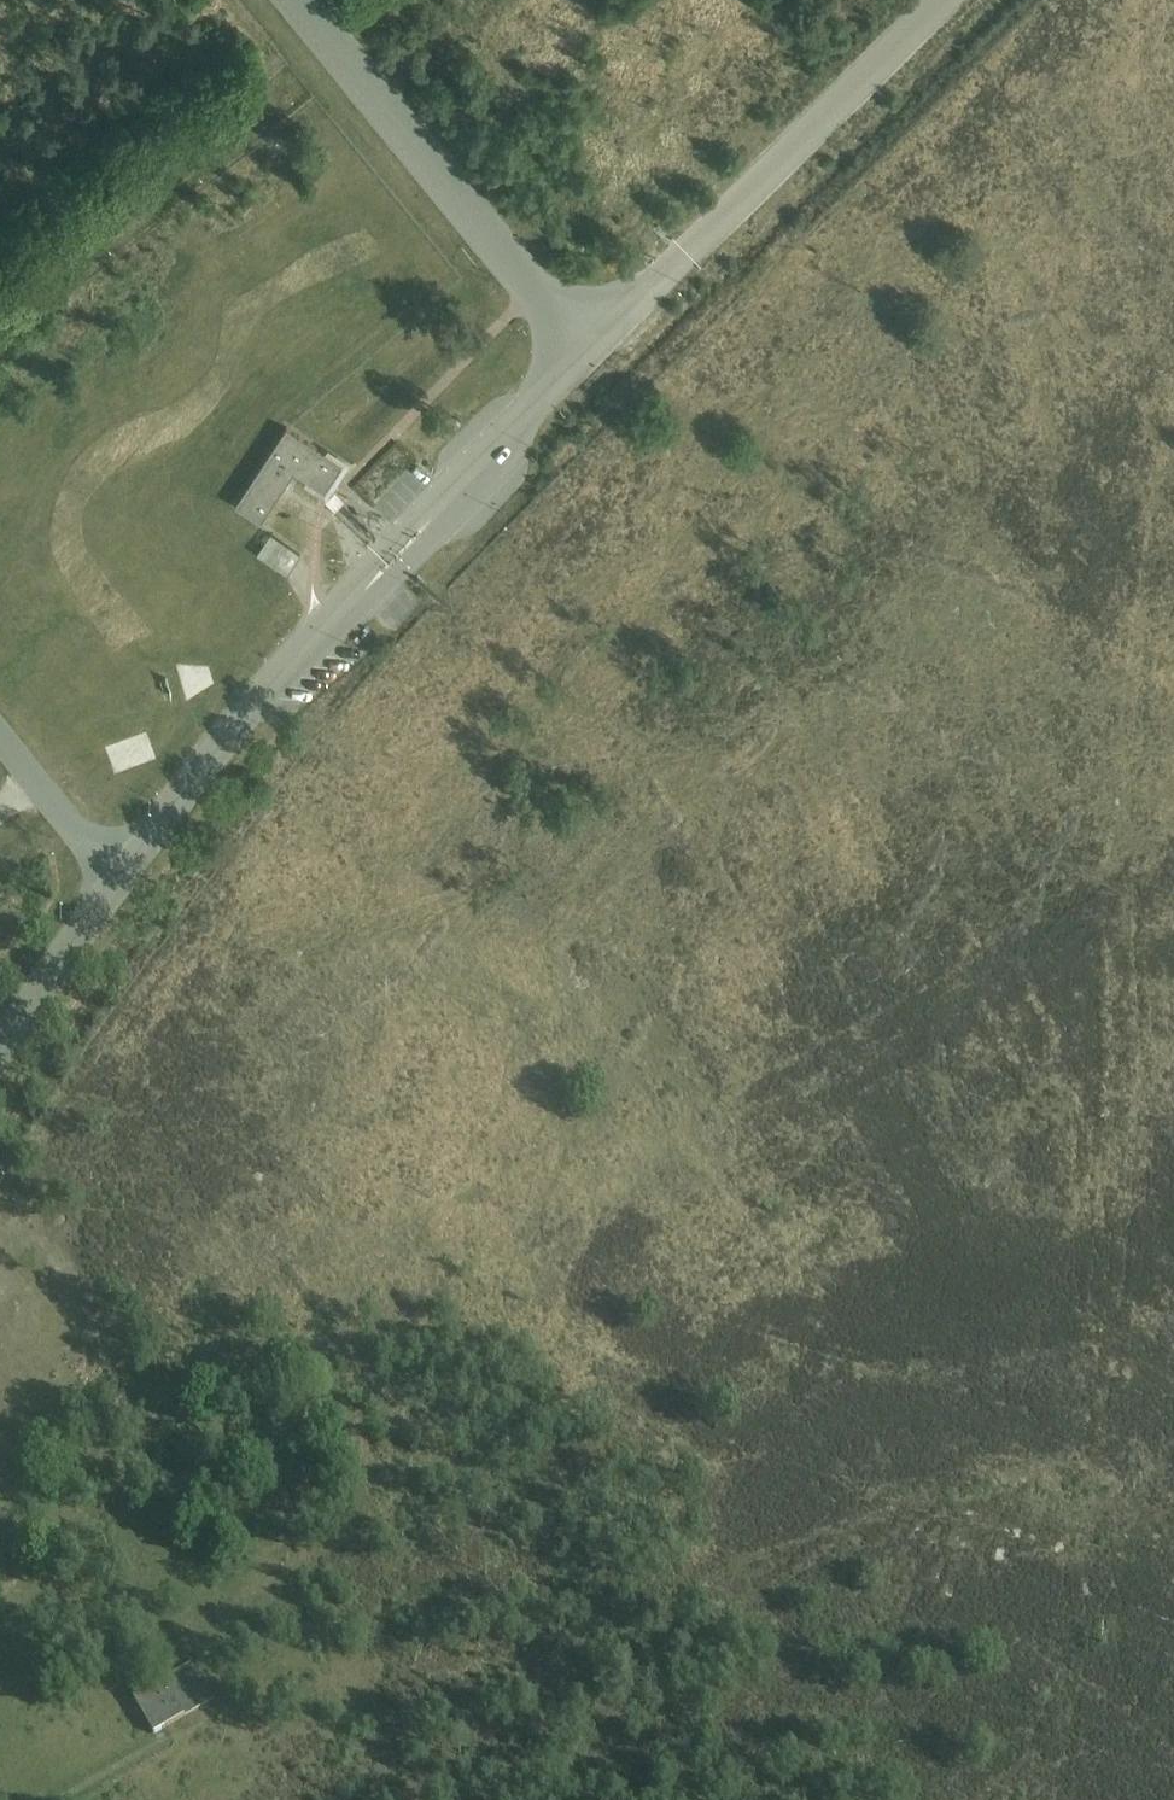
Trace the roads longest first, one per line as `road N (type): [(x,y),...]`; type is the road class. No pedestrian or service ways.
road 1 (unclassified): [(0,1047),(115,881),(275,678),(585,351)]
road 2 (unclassified): [(585,351),(946,0)]
road 3 (unclassified): [(322,27),(585,351)]

